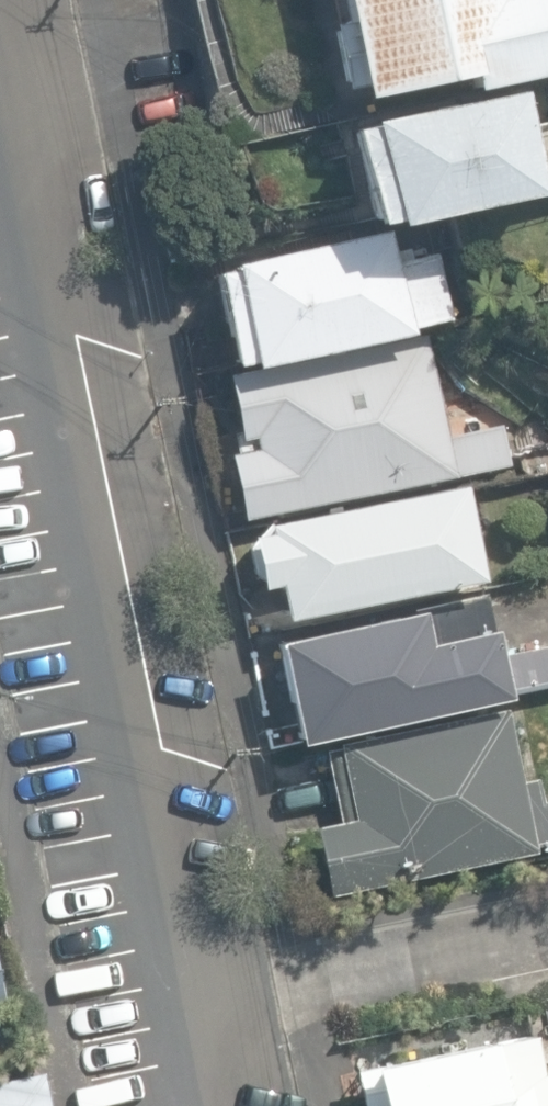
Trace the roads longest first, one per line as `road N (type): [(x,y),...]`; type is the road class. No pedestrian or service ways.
road 1 (residential): [(0,92),(203,1105)]

